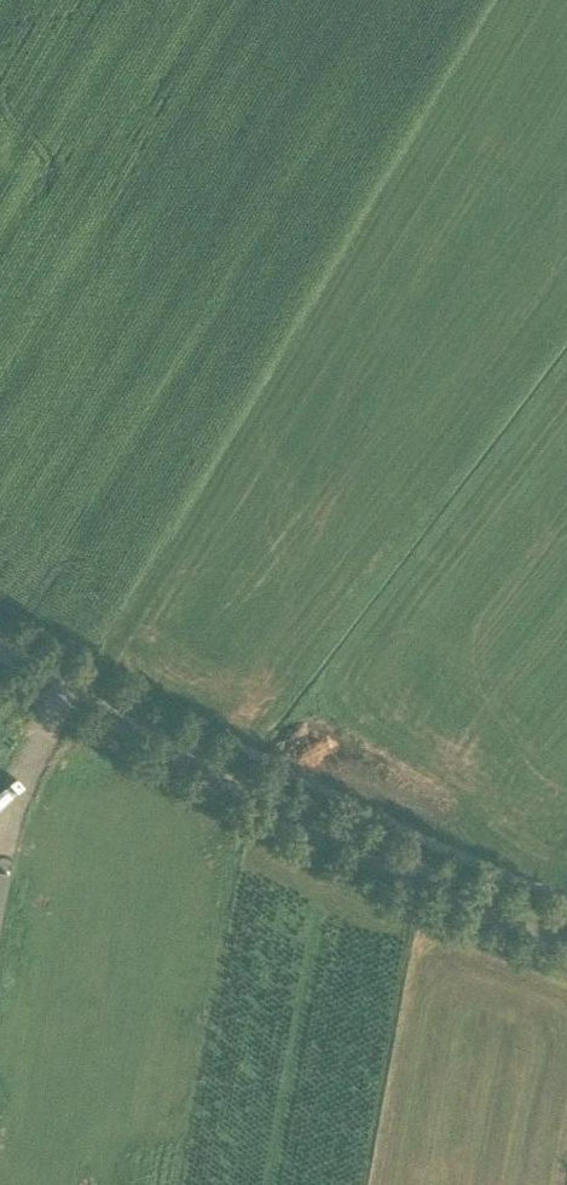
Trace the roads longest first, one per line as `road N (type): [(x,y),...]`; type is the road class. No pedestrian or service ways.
road 1 (unclassified): [(566,953),(459,913),(318,838),(0,644)]

